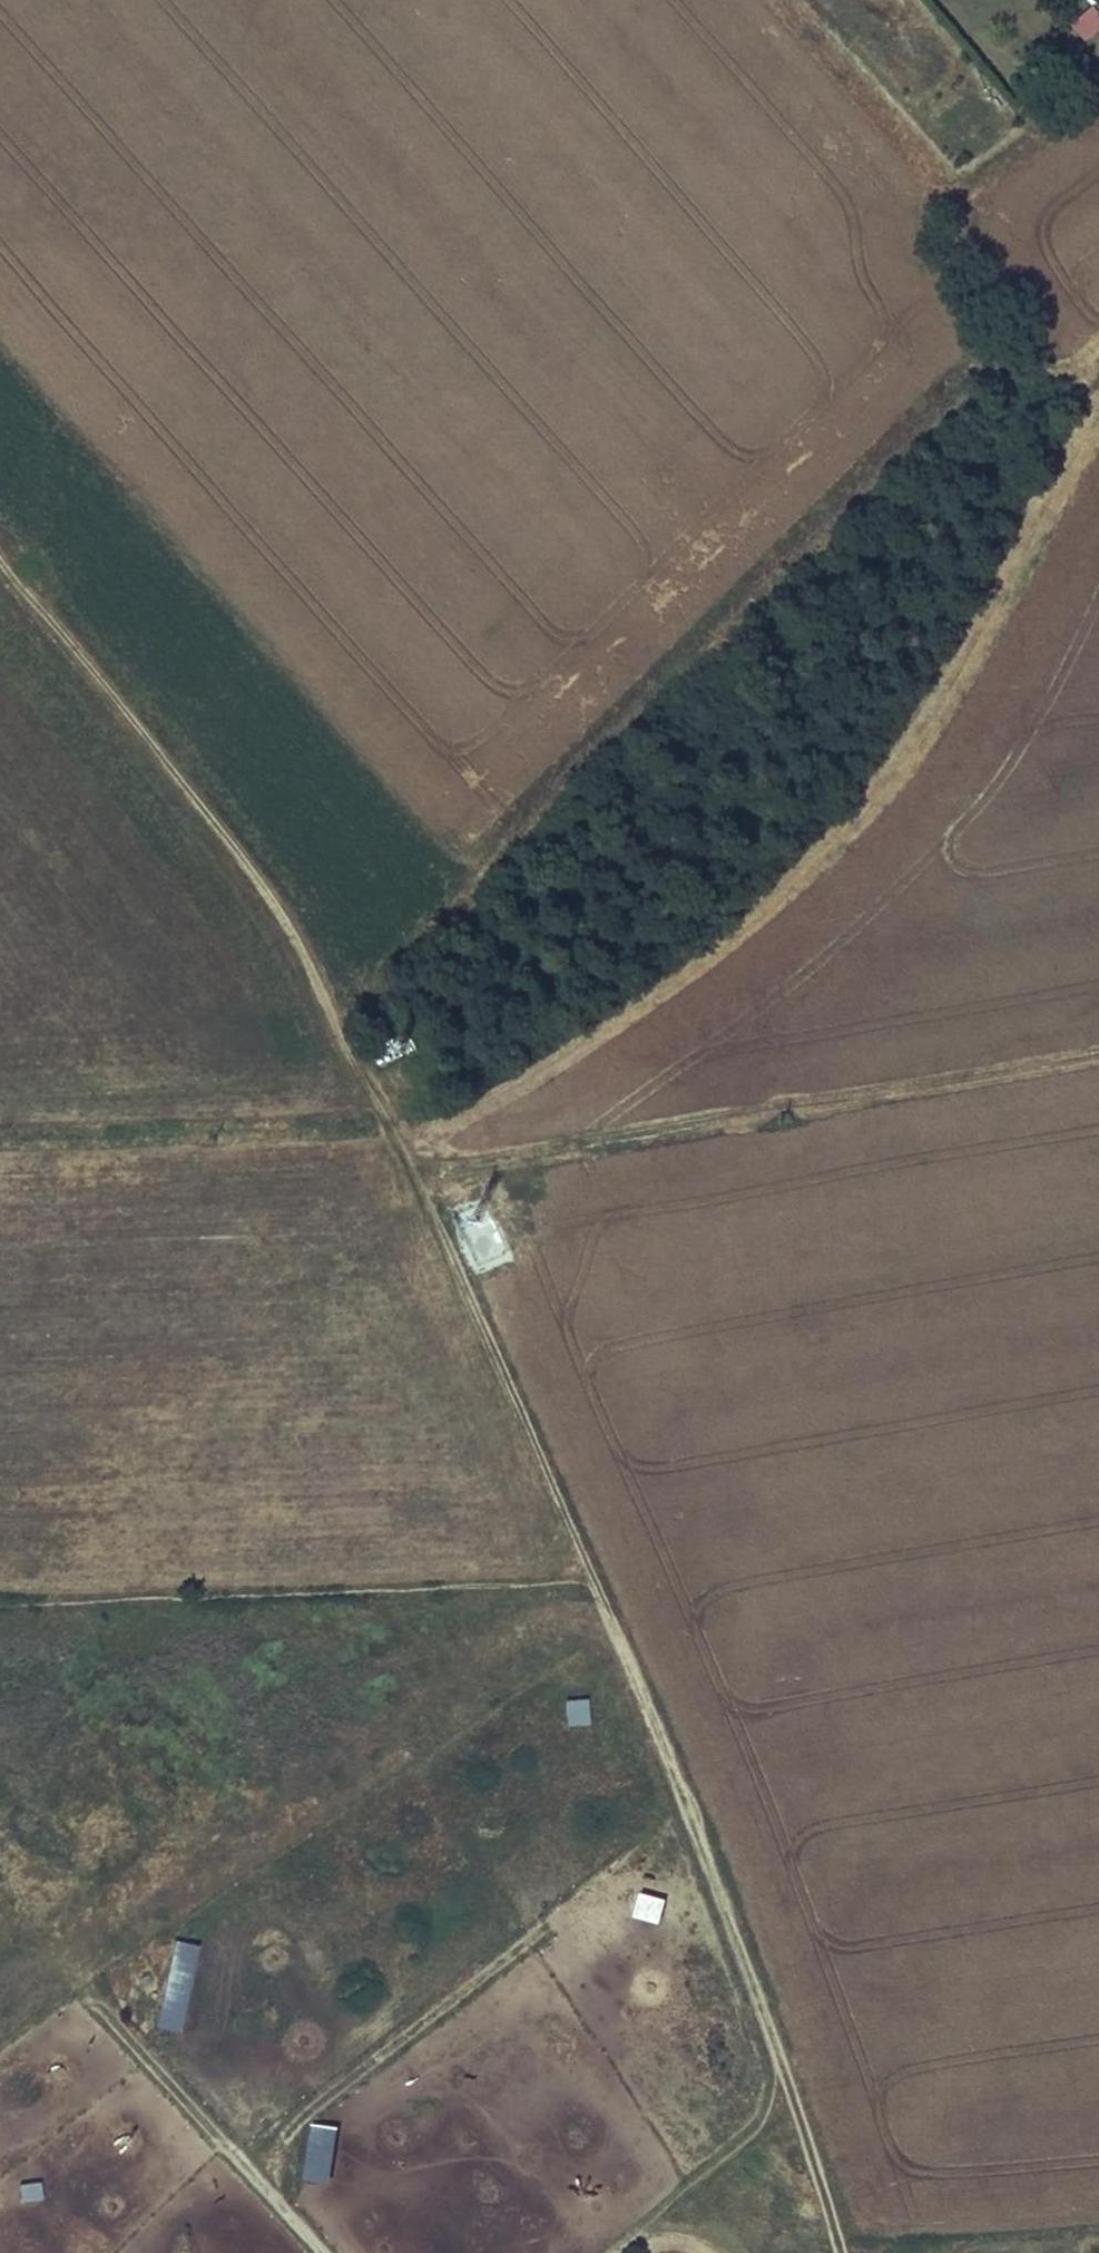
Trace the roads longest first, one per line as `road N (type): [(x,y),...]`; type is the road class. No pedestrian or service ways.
road 1 (track): [(0,562),(304,940),(432,1173),(843,2252)]
road 2 (track): [(1098,1058),(432,1173)]
road 3 (track): [(322,2252),(94,2003)]

